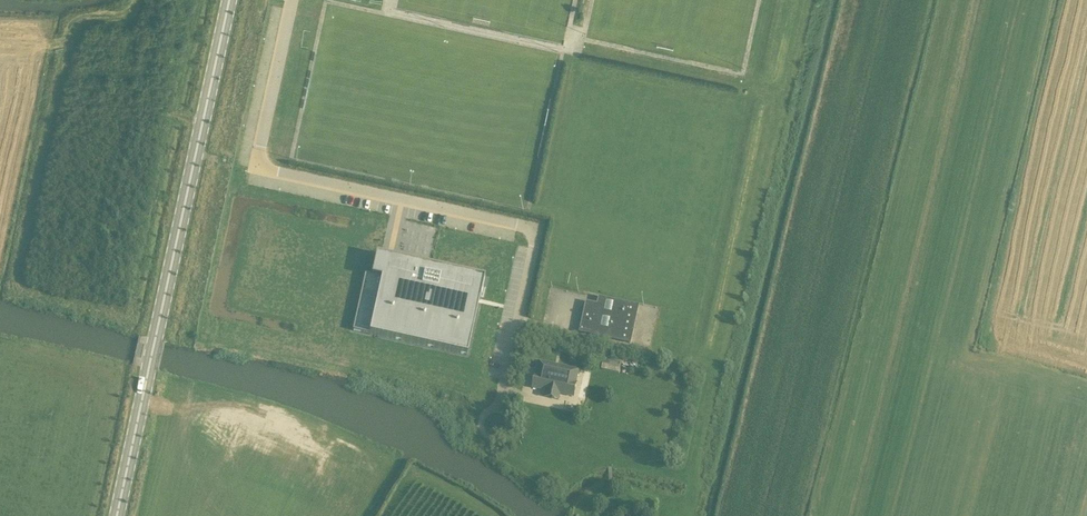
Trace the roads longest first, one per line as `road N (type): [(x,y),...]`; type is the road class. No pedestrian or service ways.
road 1 (tertiary): [(117,515),(141,368),(229,0)]

